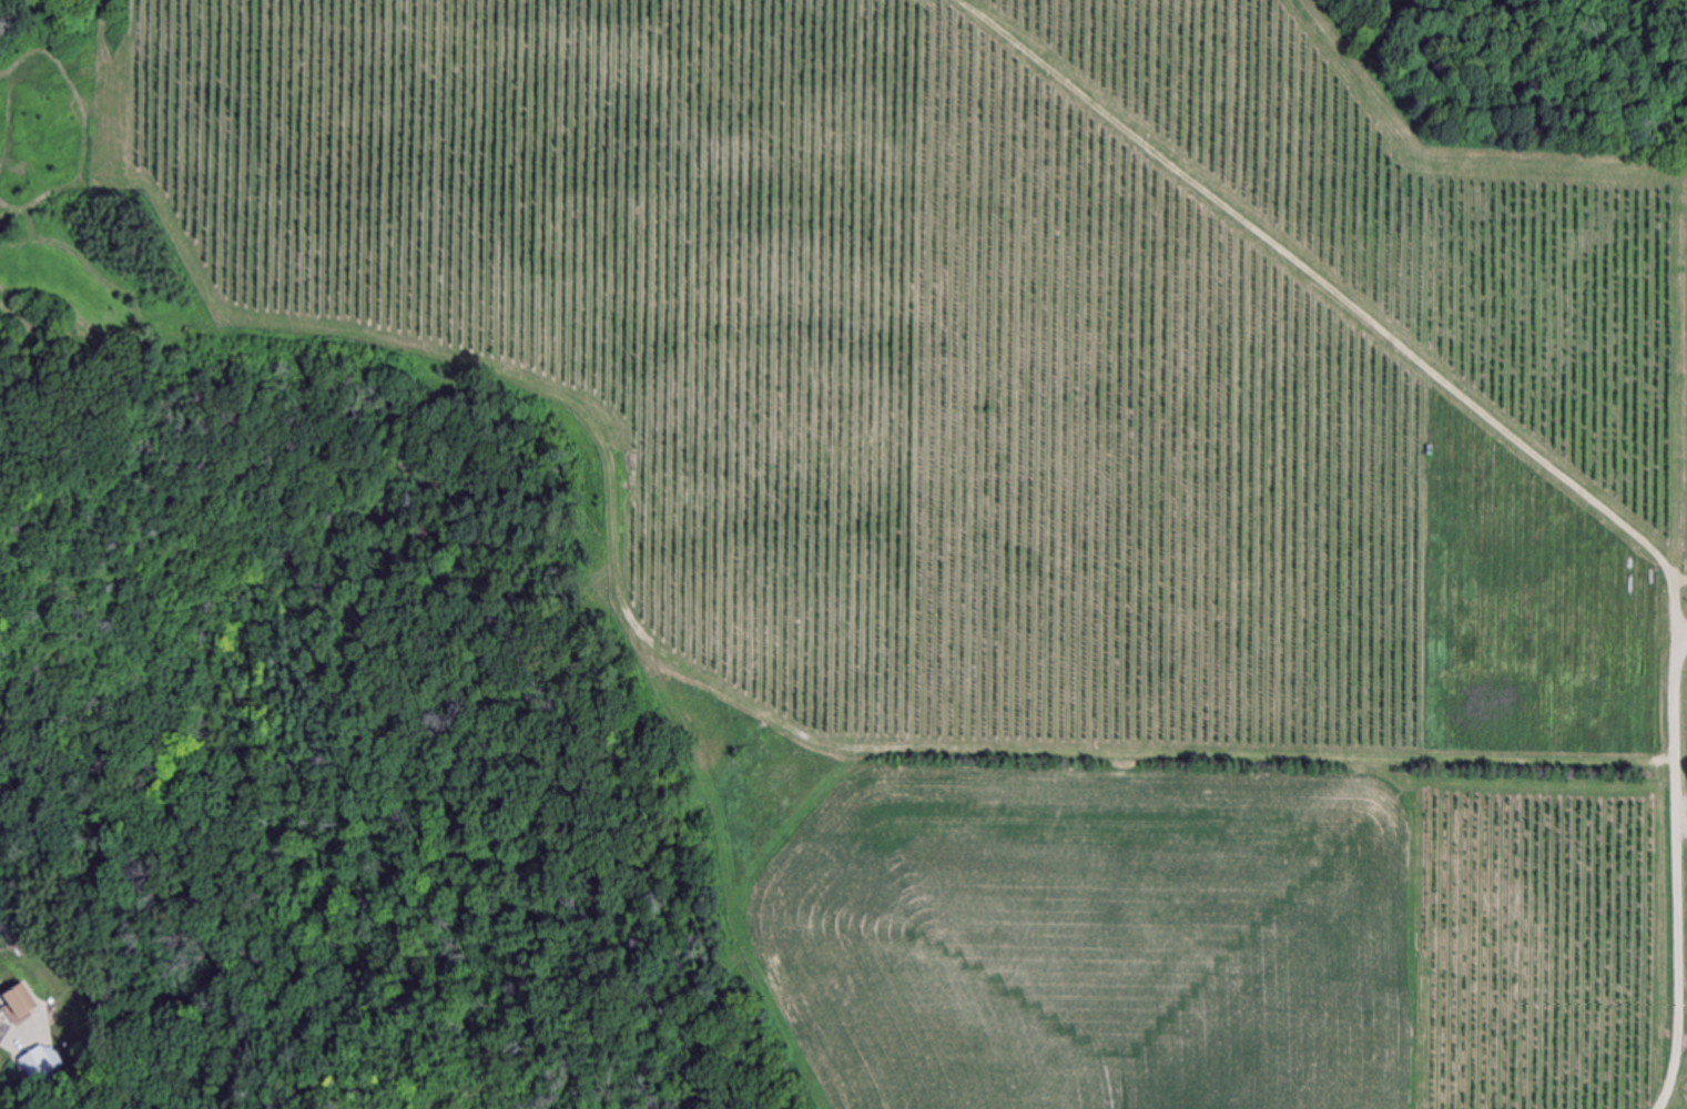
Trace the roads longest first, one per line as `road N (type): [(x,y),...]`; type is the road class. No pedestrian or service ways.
road 1 (track): [(1676,763),(866,749),(795,732),(647,640),(617,574),(611,464),(583,411),(490,366),(425,348),(219,313),(155,194),(134,183),(130,170),(133,0)]
road 2 (track): [(957,0),(1642,539),(1675,589),(1677,633)]

